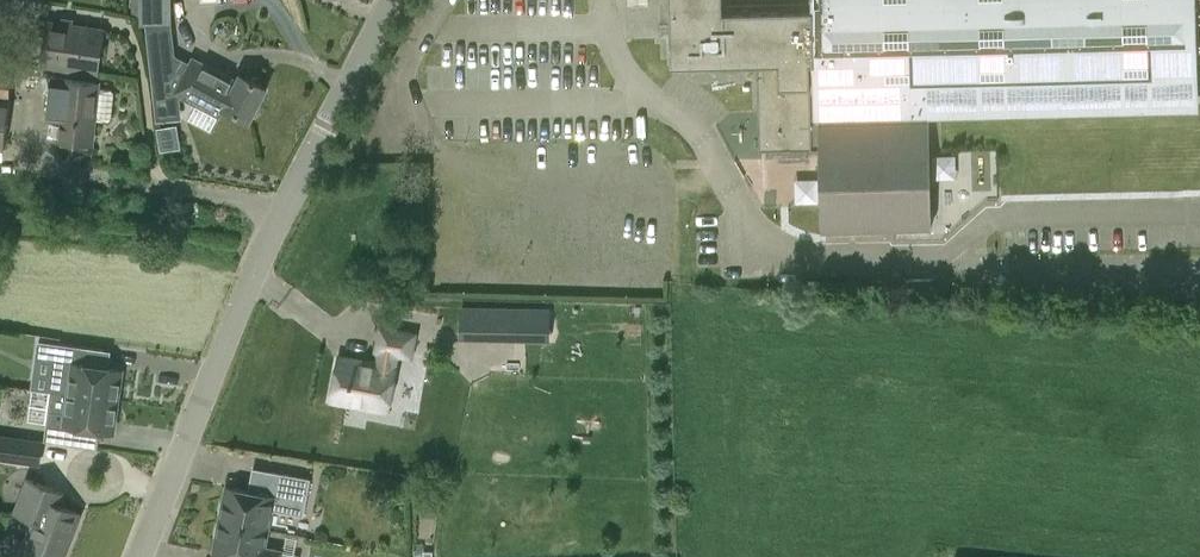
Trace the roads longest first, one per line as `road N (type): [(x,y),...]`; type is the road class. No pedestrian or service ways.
road 1 (unclassified): [(140,556),(288,203),(395,0)]

